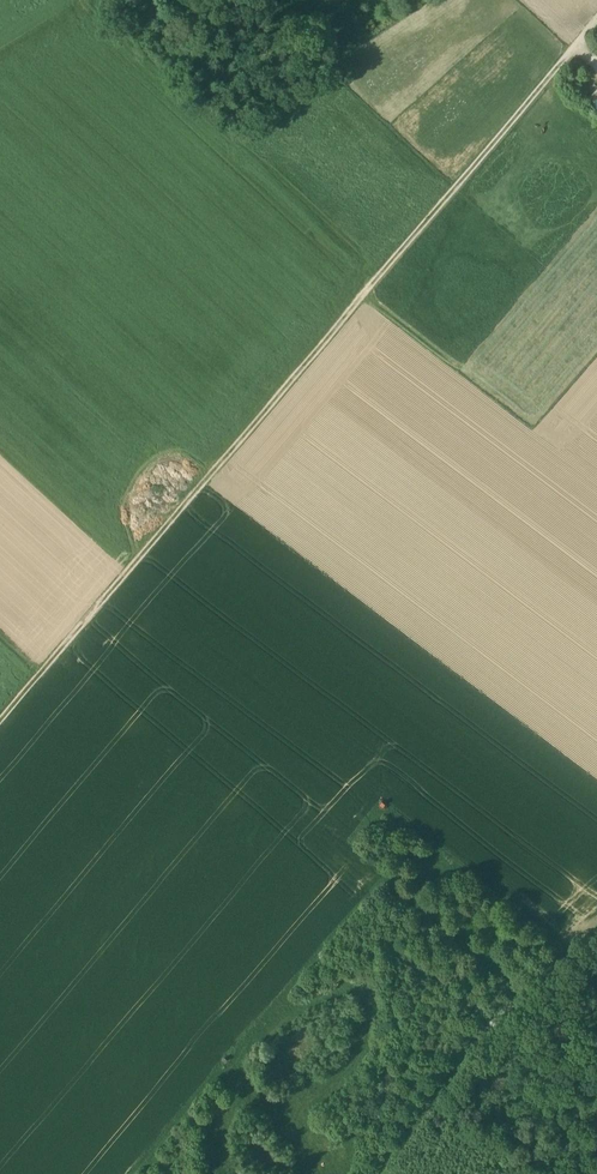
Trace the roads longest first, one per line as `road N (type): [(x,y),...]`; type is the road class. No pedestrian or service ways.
road 1 (track): [(544,84),(0,725)]
road 2 (track): [(377,1173),(519,1004),(596,936)]

